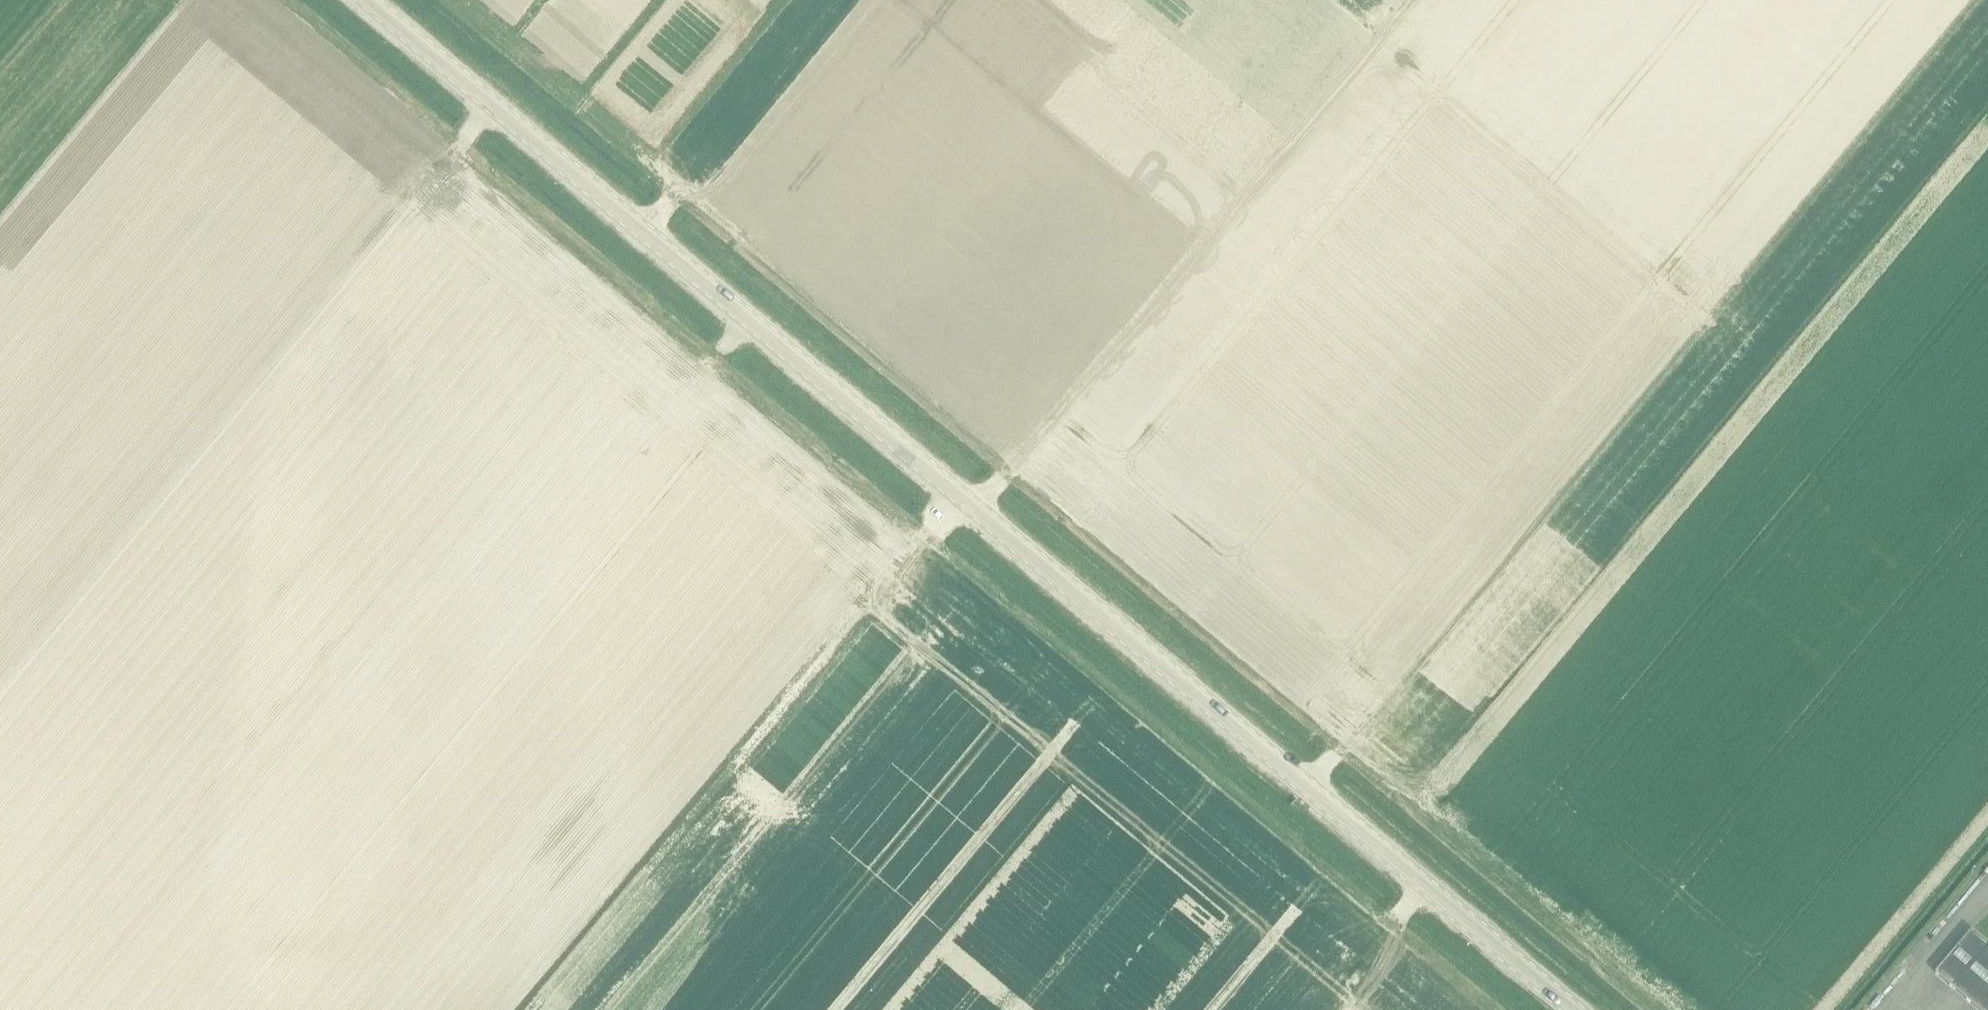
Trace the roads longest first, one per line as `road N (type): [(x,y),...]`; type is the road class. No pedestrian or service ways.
road 1 (tertiary): [(1572,1009),(367,0)]

